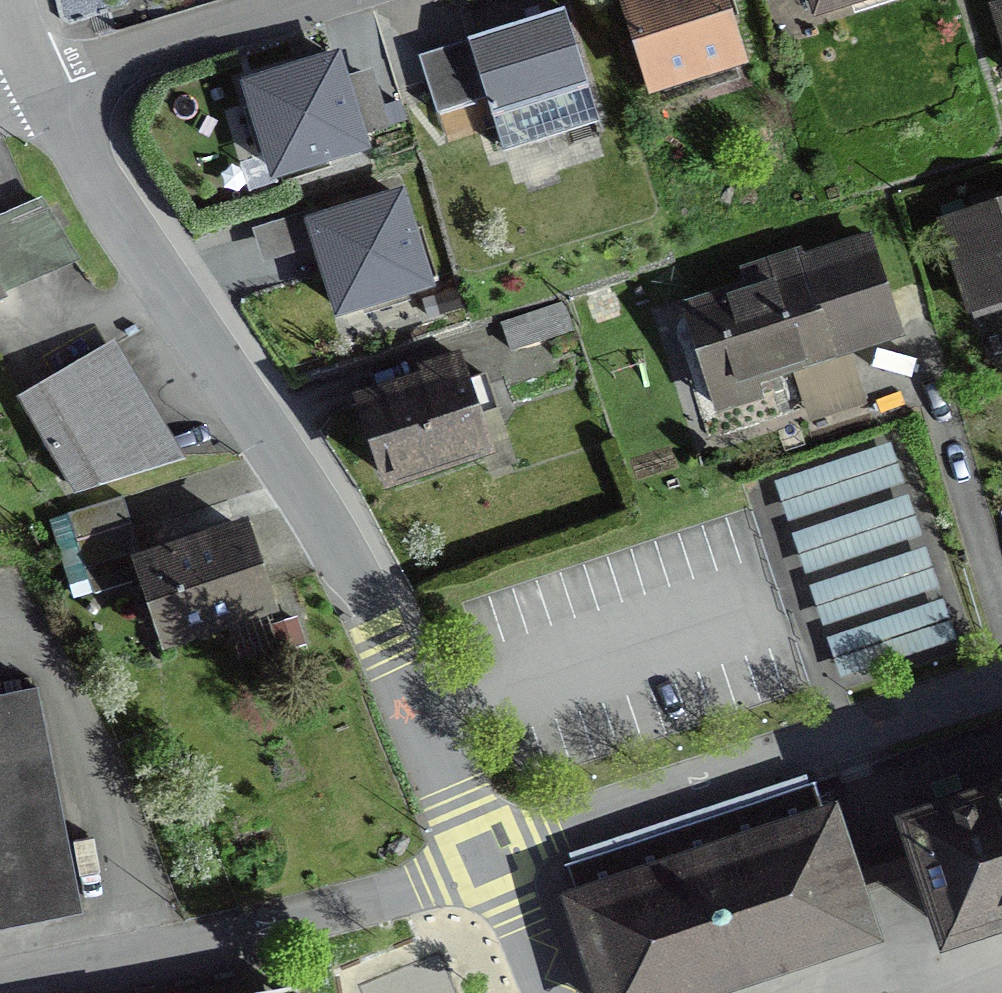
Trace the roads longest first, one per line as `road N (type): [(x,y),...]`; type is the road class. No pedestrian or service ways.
road 1 (residential): [(45,88),(108,201),(308,499),(369,613)]
road 2 (residential): [(489,859),(1001,683)]
road 3 (residential): [(0,978),(406,890),(489,859)]
road 4 (residential): [(369,613),(489,859)]
road 5 (residential): [(45,88),(299,0)]
road 6 (residential): [(489,859),(551,992)]

